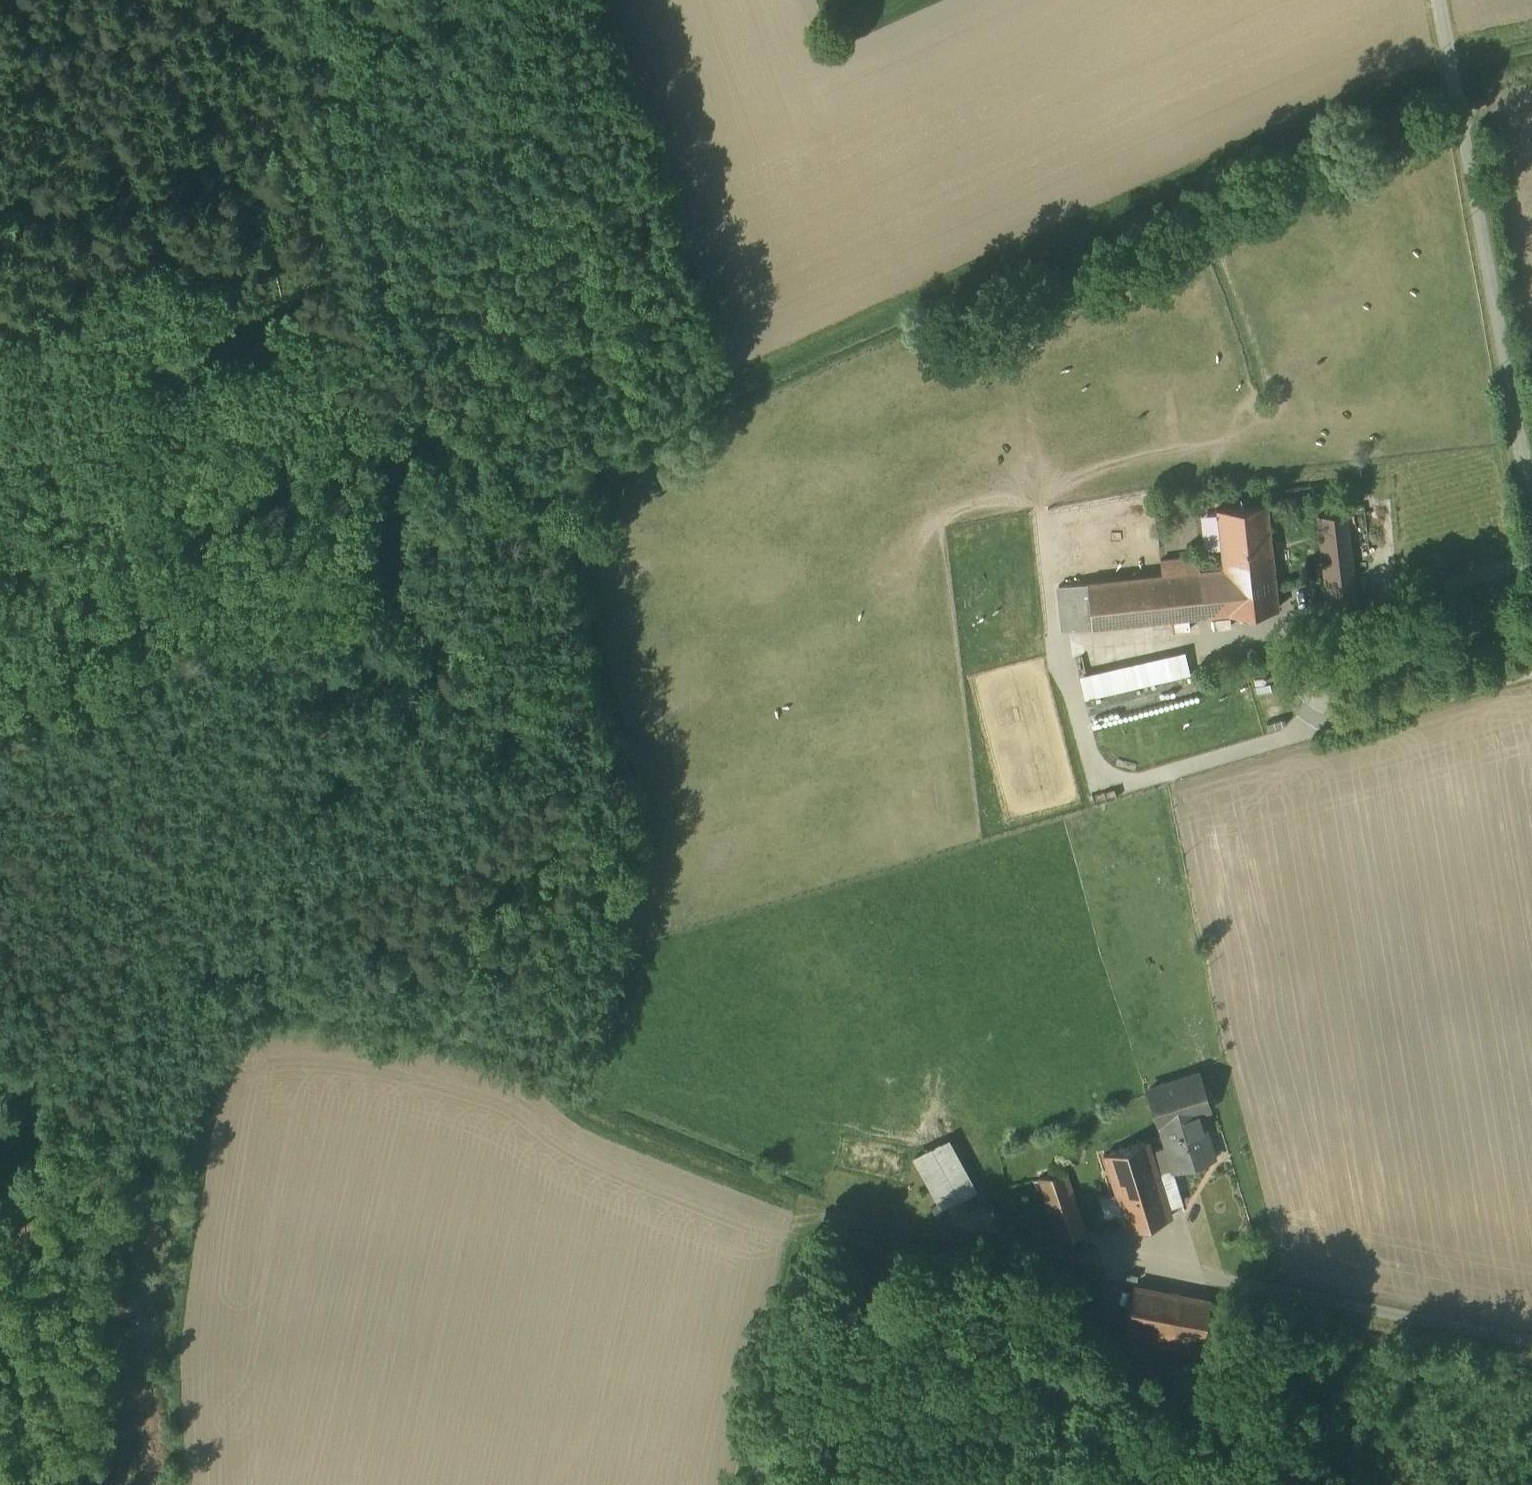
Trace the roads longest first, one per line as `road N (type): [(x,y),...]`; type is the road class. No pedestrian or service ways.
road 1 (residential): [(1531,578),(1423,0)]

